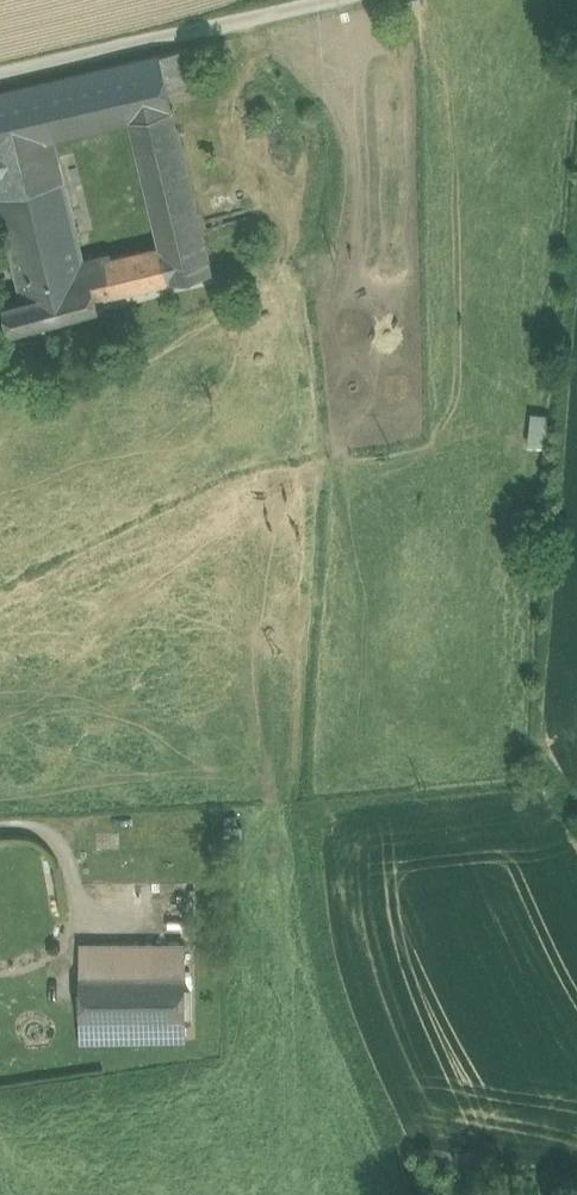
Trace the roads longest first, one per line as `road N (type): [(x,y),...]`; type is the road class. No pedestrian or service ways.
road 1 (unclassified): [(0,78),(311,0)]

